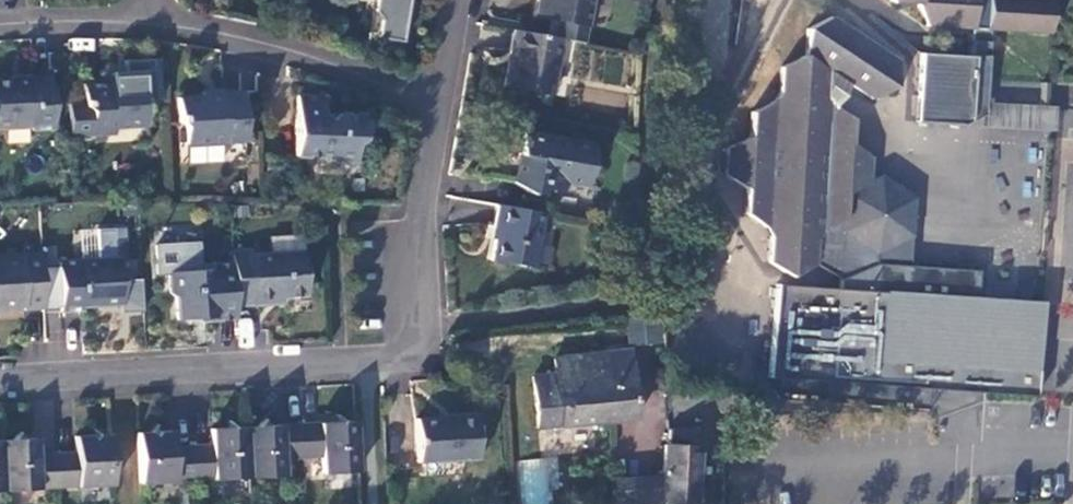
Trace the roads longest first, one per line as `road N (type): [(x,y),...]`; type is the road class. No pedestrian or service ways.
road 1 (residential): [(442,107),(414,323),(391,352),(0,379)]
road 2 (residential): [(144,25),(442,107)]
road 3 (residential): [(0,42),(144,25)]

